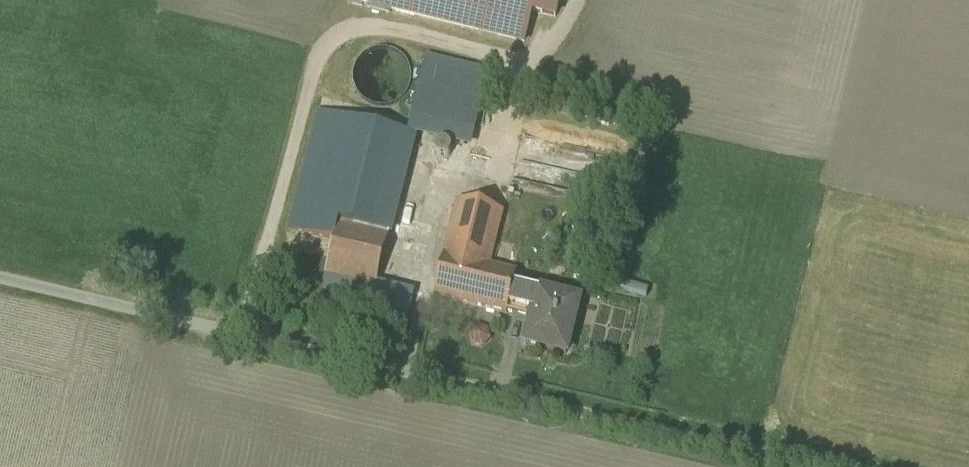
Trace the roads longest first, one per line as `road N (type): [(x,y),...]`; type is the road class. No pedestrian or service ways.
road 1 (unclassified): [(859,466),(0,265)]

